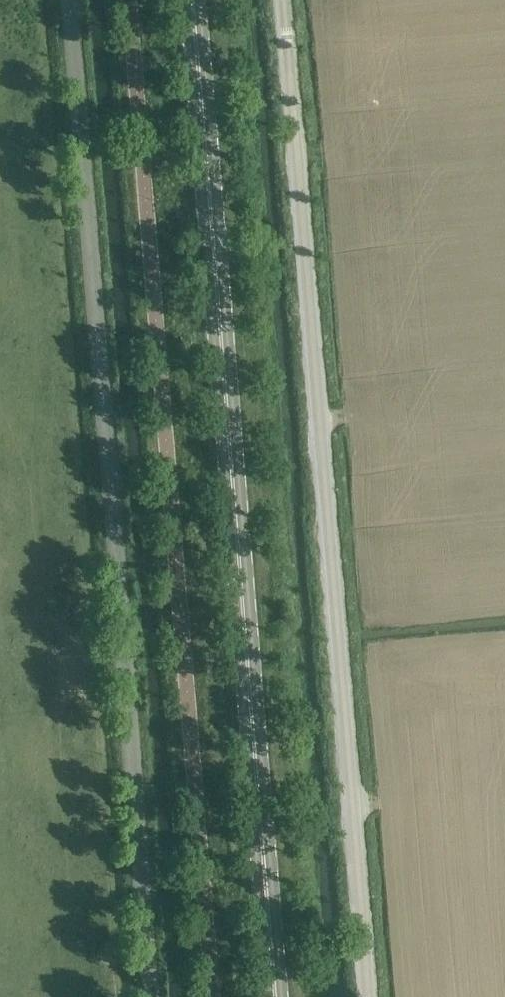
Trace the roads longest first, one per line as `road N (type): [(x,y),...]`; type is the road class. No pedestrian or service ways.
road 1 (tertiary): [(277,996),(191,0)]
road 2 (unclassified): [(371,996),(286,0)]
road 3 (unclassified): [(150,996),(68,0)]

